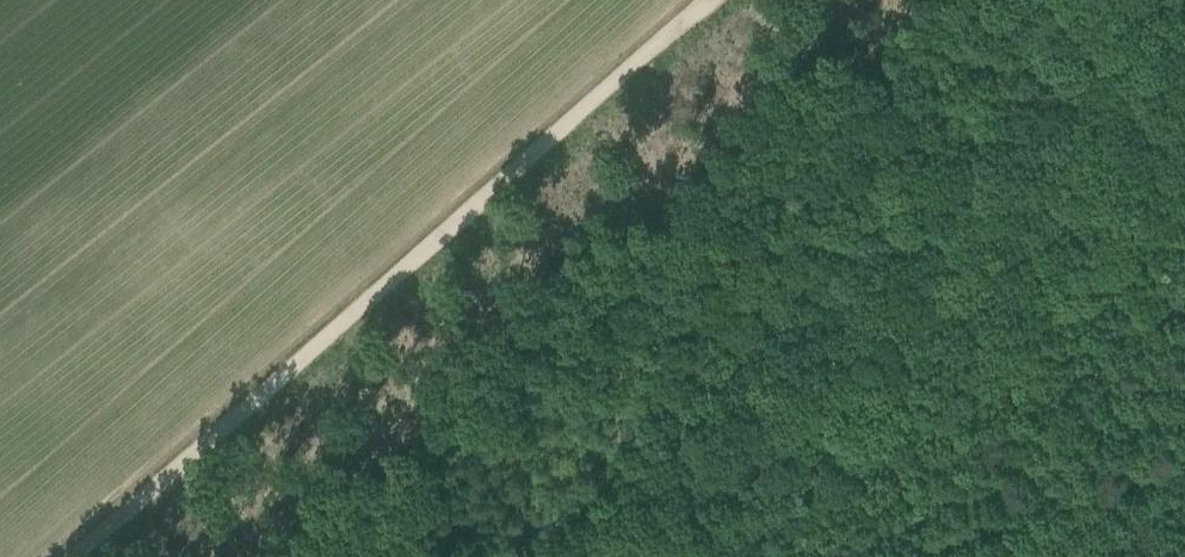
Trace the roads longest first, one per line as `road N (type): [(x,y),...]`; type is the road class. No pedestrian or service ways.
road 1 (track): [(712,0),(81,556)]

